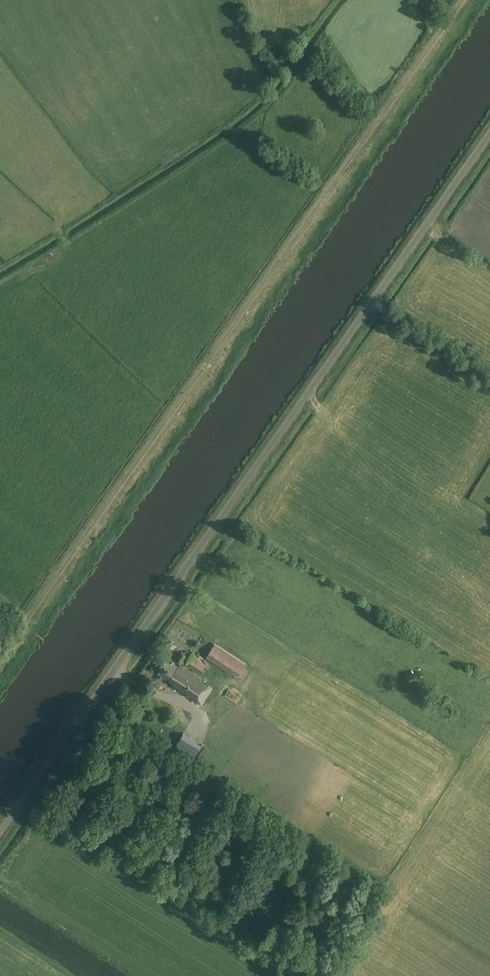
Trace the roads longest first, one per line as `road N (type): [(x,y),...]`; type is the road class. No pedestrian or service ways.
road 1 (track): [(468,0),(0,675)]
road 2 (residential): [(92,702),(489,135)]
road 3 (unclassified): [(0,831),(92,702)]

